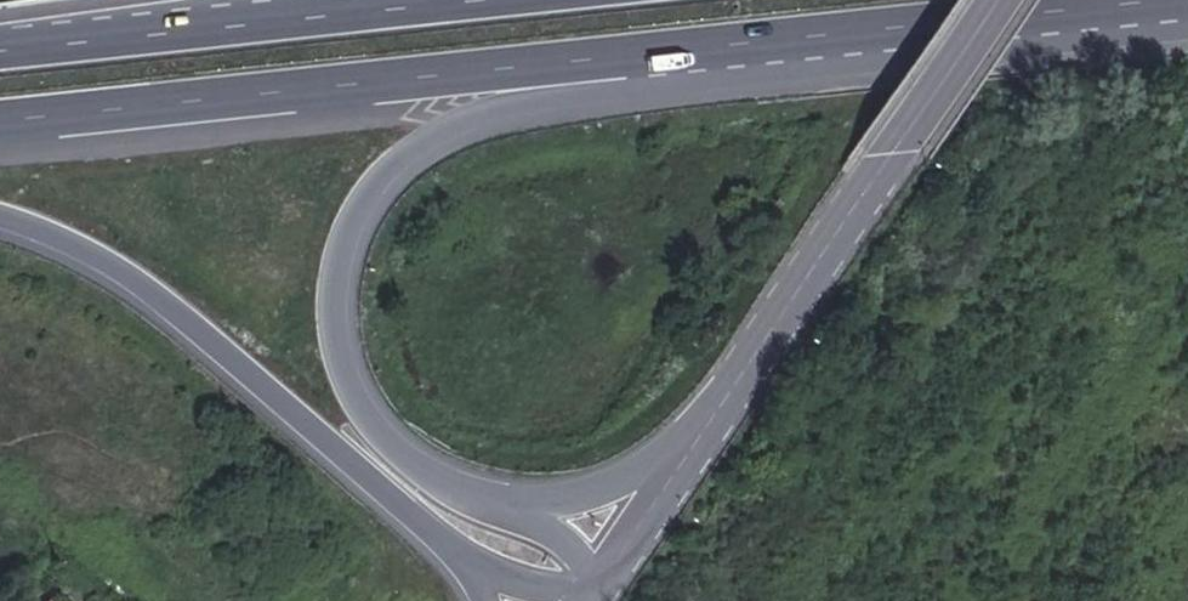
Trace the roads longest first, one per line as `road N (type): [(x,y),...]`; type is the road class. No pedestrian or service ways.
road 1 (trunk): [(502,505),(391,453),(338,371),(329,288),(354,209),(413,148),(492,112),(609,91),(784,42)]
road 2 (trunk): [(0,122),(784,42)]
road 3 (trunk): [(0,213),(138,280),(472,562)]
road 4 (tertiary): [(985,0),(687,450)]
road 5 (trunk): [(421,0),(0,44)]
road 6 (trunk): [(784,42),(1180,0)]
road 7 (trunk): [(687,450),(613,488),(502,505)]
road 8 (tertiary): [(687,450),(595,586)]
road 9 (trunk): [(472,562),(562,586),(595,586)]
road 10 (trunk): [(595,586),(559,542),(502,505)]

